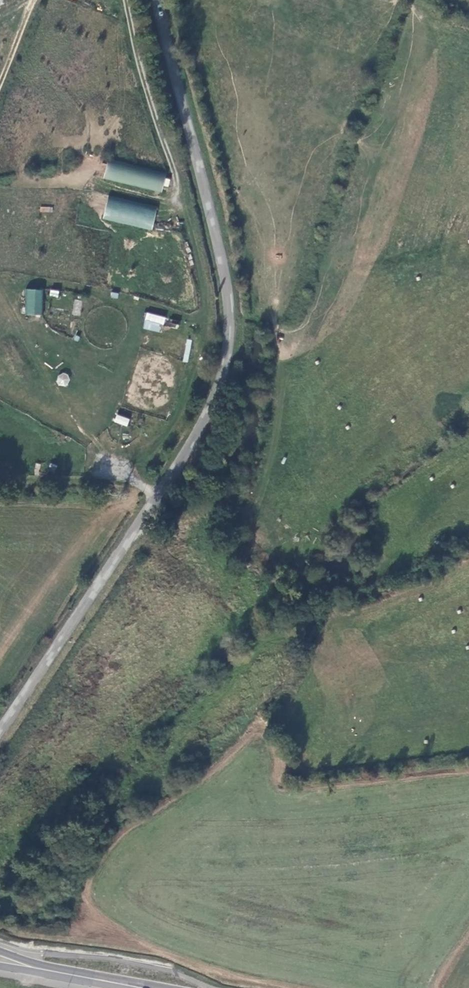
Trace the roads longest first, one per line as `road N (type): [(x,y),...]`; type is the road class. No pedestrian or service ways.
road 1 (unclassified): [(159,0),(226,282),(226,364),(186,452),(0,731)]
road 2 (track): [(126,0),(207,318),(185,404),(134,475)]
road 3 (track): [(0,297),(104,467),(83,480),(0,478)]

